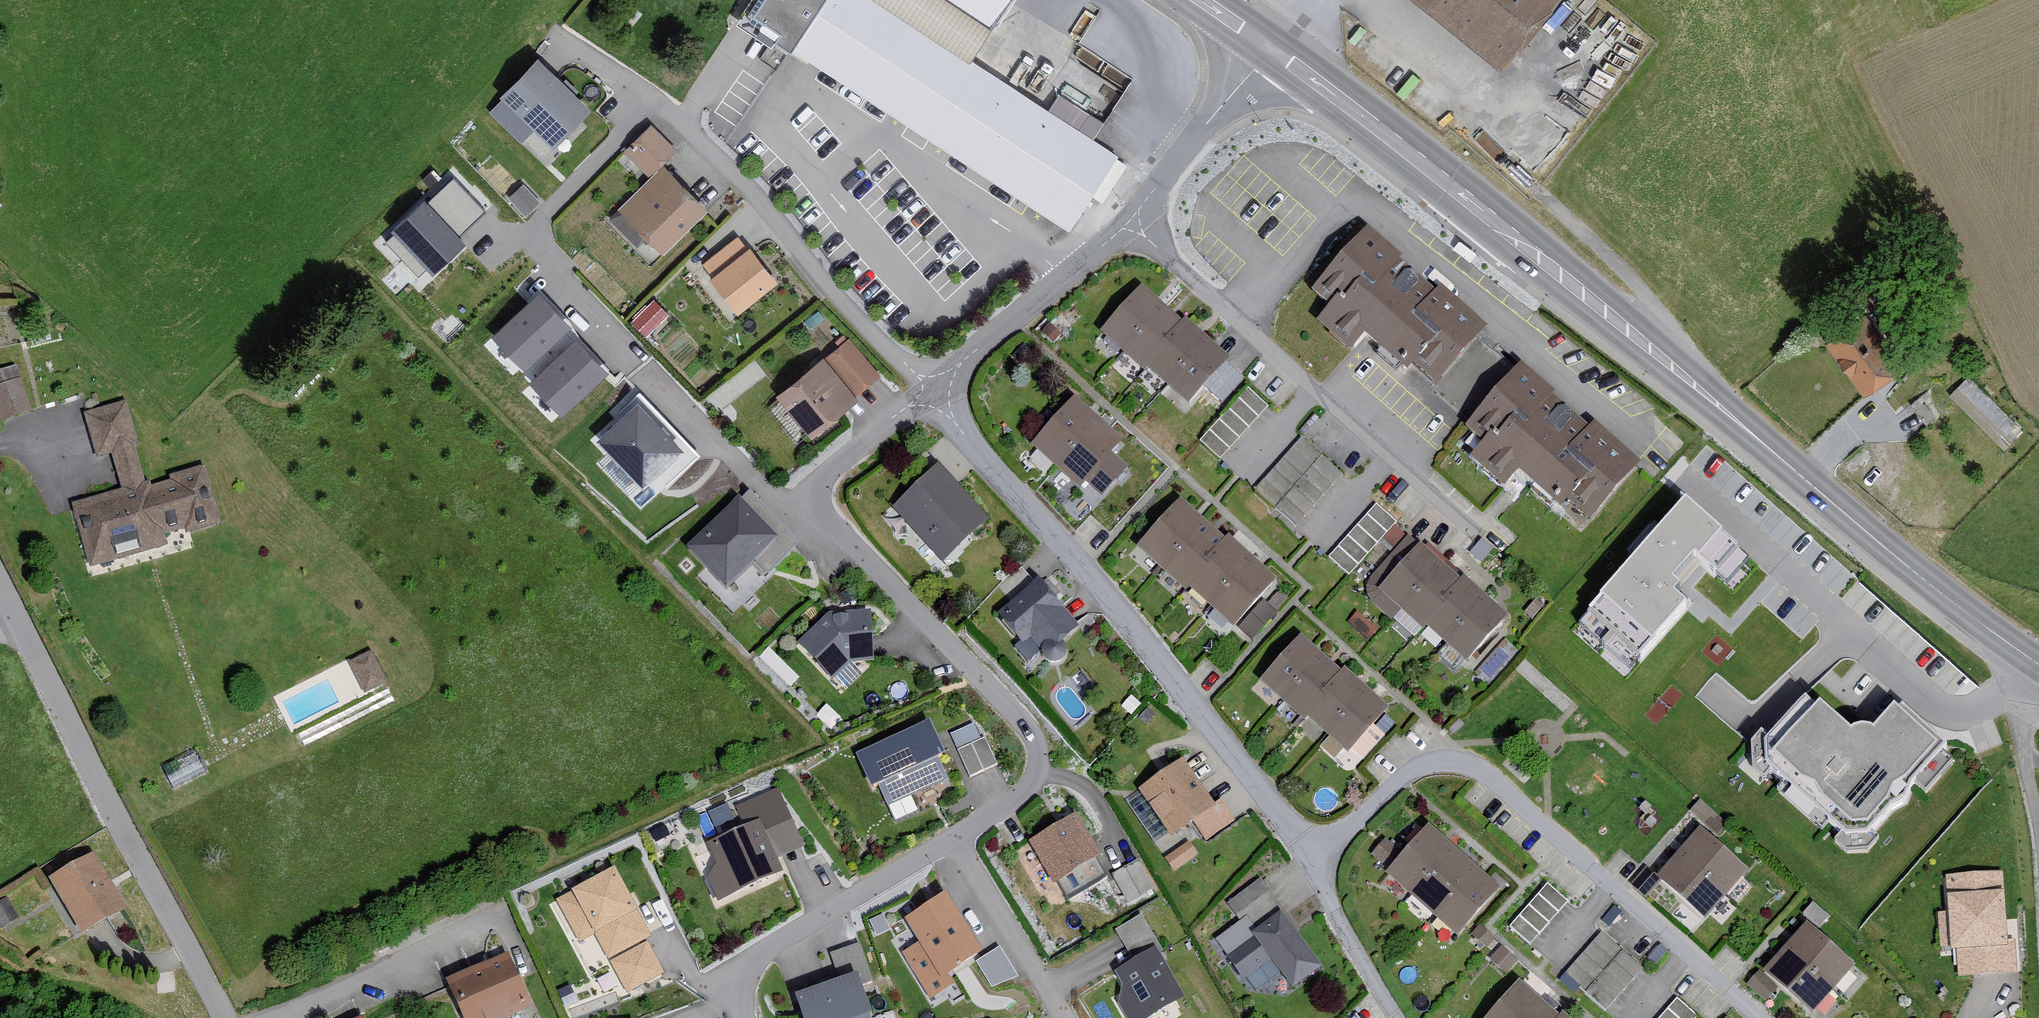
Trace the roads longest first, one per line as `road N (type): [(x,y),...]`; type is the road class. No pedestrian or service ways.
road 1 (primary): [(2038,669),(1269,47)]
road 2 (residential): [(929,390),(830,471),(819,494),(827,519),(1032,733),(1032,785),(954,837)]
road 3 (residential): [(929,390),(1211,722),(1311,857)]
road 4 (residential): [(1761,1017),(1473,768),(1450,761),(1414,768),(1311,857)]
road 5 (residential): [(561,39),(688,131),(929,390)]
road 6 (unclassified): [(225,1017),(0,579)]
road 7 (residential): [(1130,220),(1466,525)]
road 8 (residential): [(954,837),(751,960),(741,979),(744,1017)]
road 9 (residential): [(1130,220),(929,390)]
road 10 (residential): [(1269,47),(1130,220)]
road 11 (residential): [(954,837),(1063,1017)]
road 12 (residential): [(1311,857),(1398,1017)]

